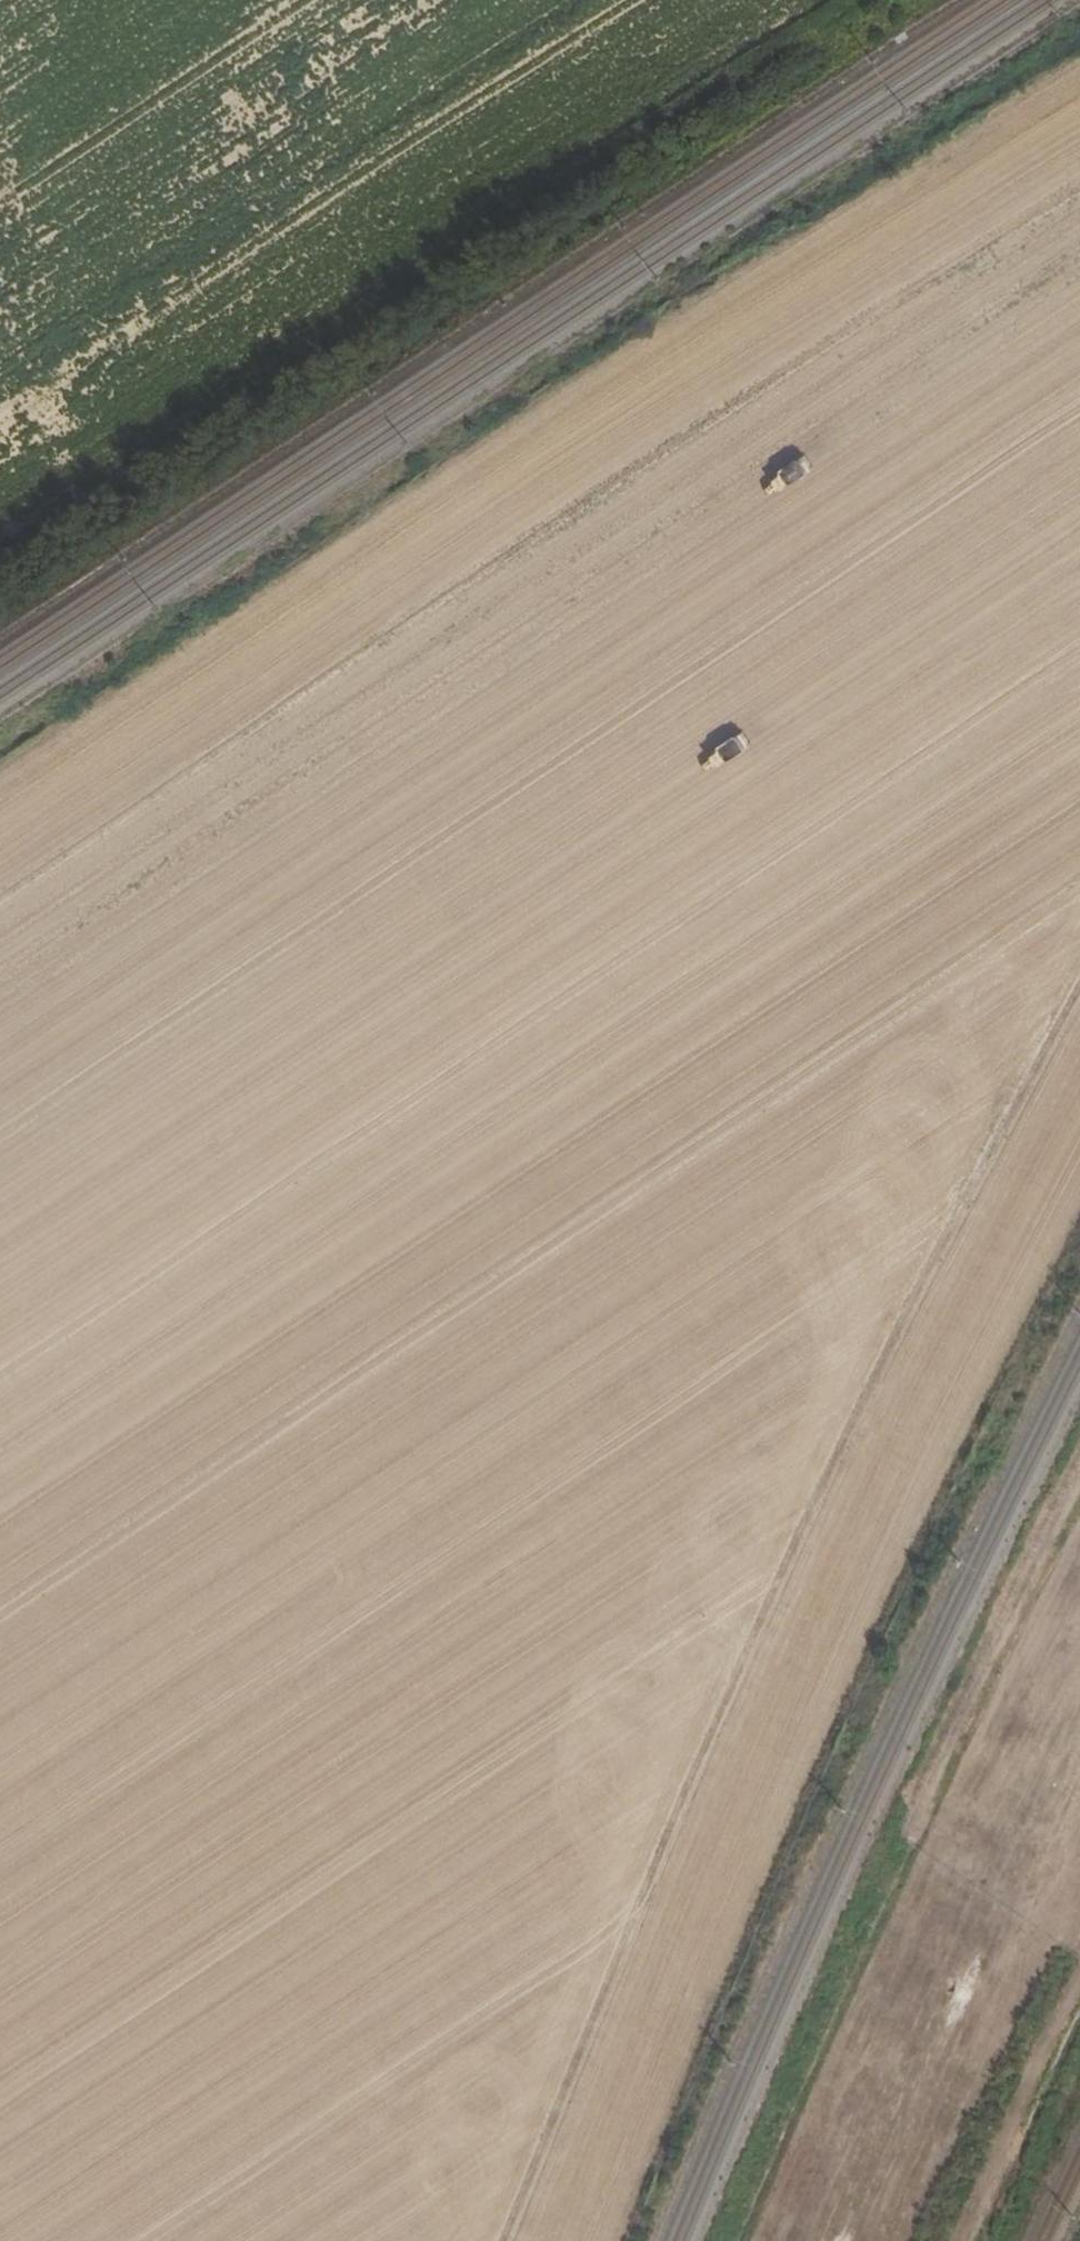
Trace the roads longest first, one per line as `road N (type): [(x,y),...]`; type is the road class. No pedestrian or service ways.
road 1 (track): [(818,2240),(1079,1715)]

